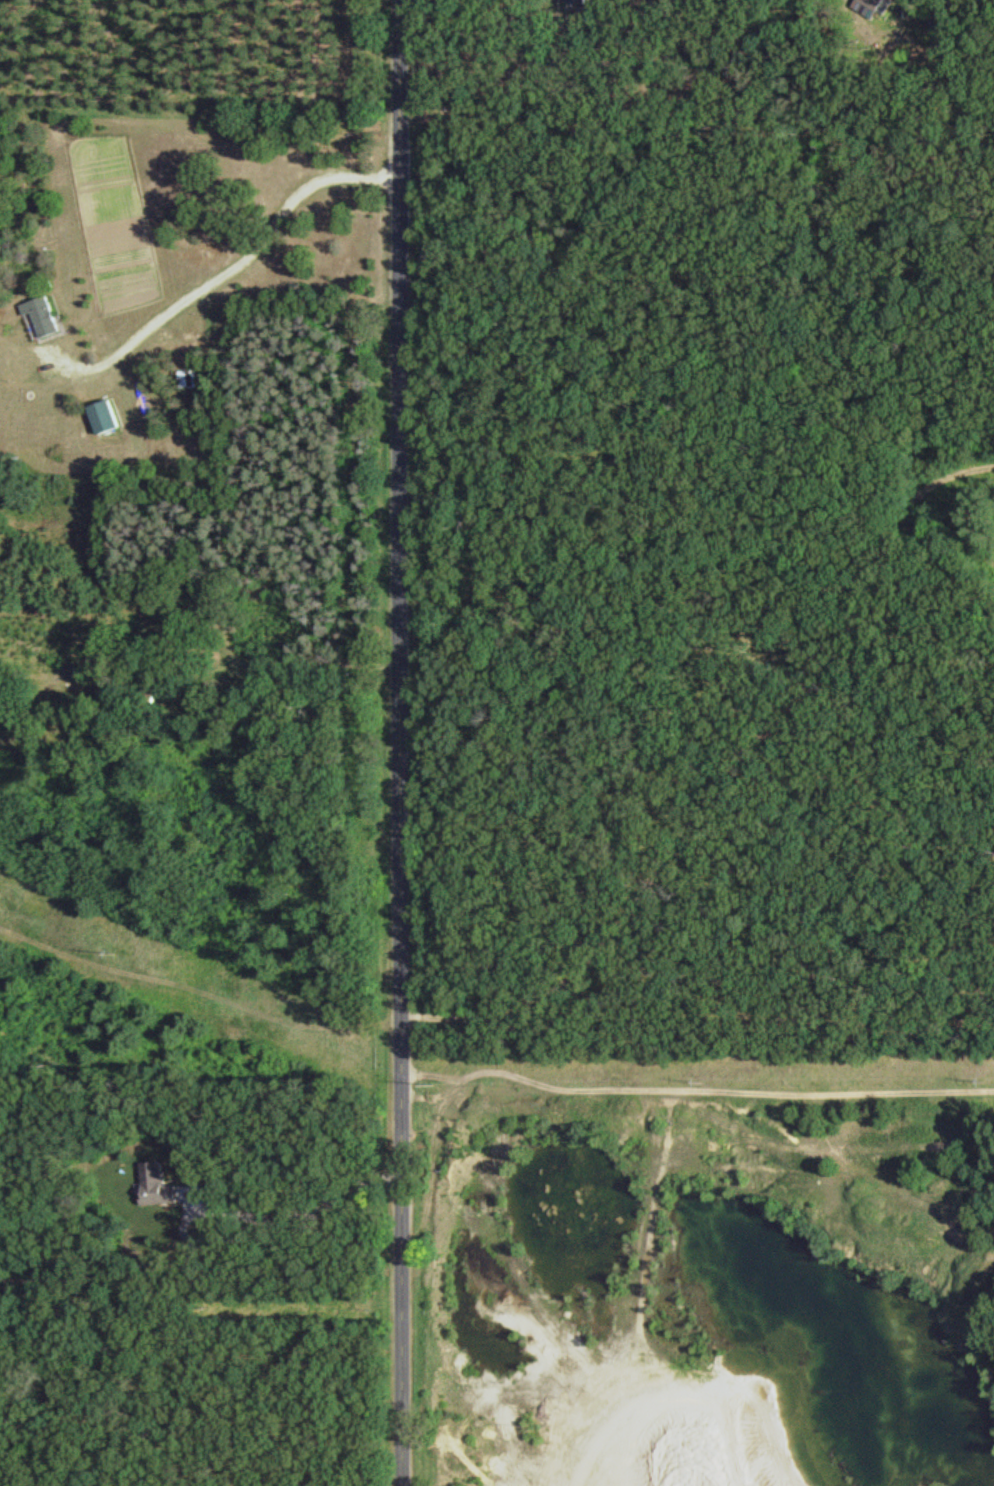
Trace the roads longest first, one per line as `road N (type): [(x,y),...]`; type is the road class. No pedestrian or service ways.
road 1 (residential): [(407,1485),(403,0)]

